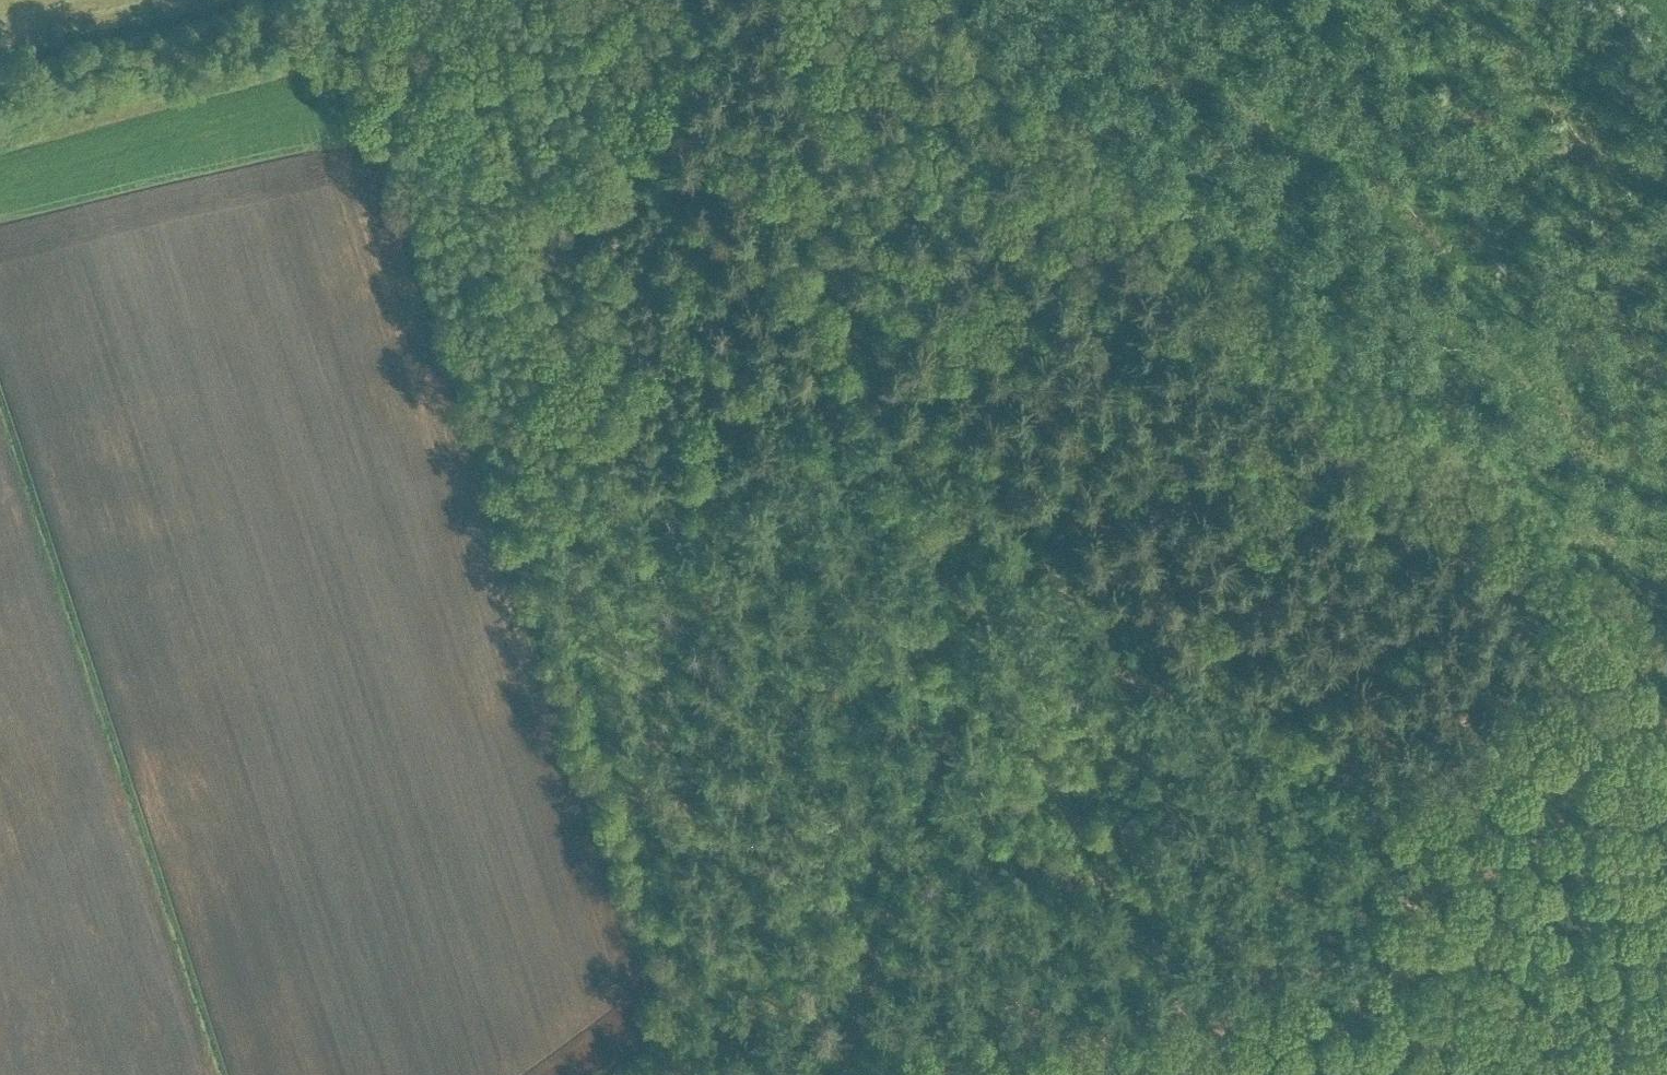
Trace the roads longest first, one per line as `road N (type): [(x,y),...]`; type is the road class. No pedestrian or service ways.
road 1 (track): [(969,607),(824,1074)]
road 2 (track): [(1558,529),(1666,627)]

